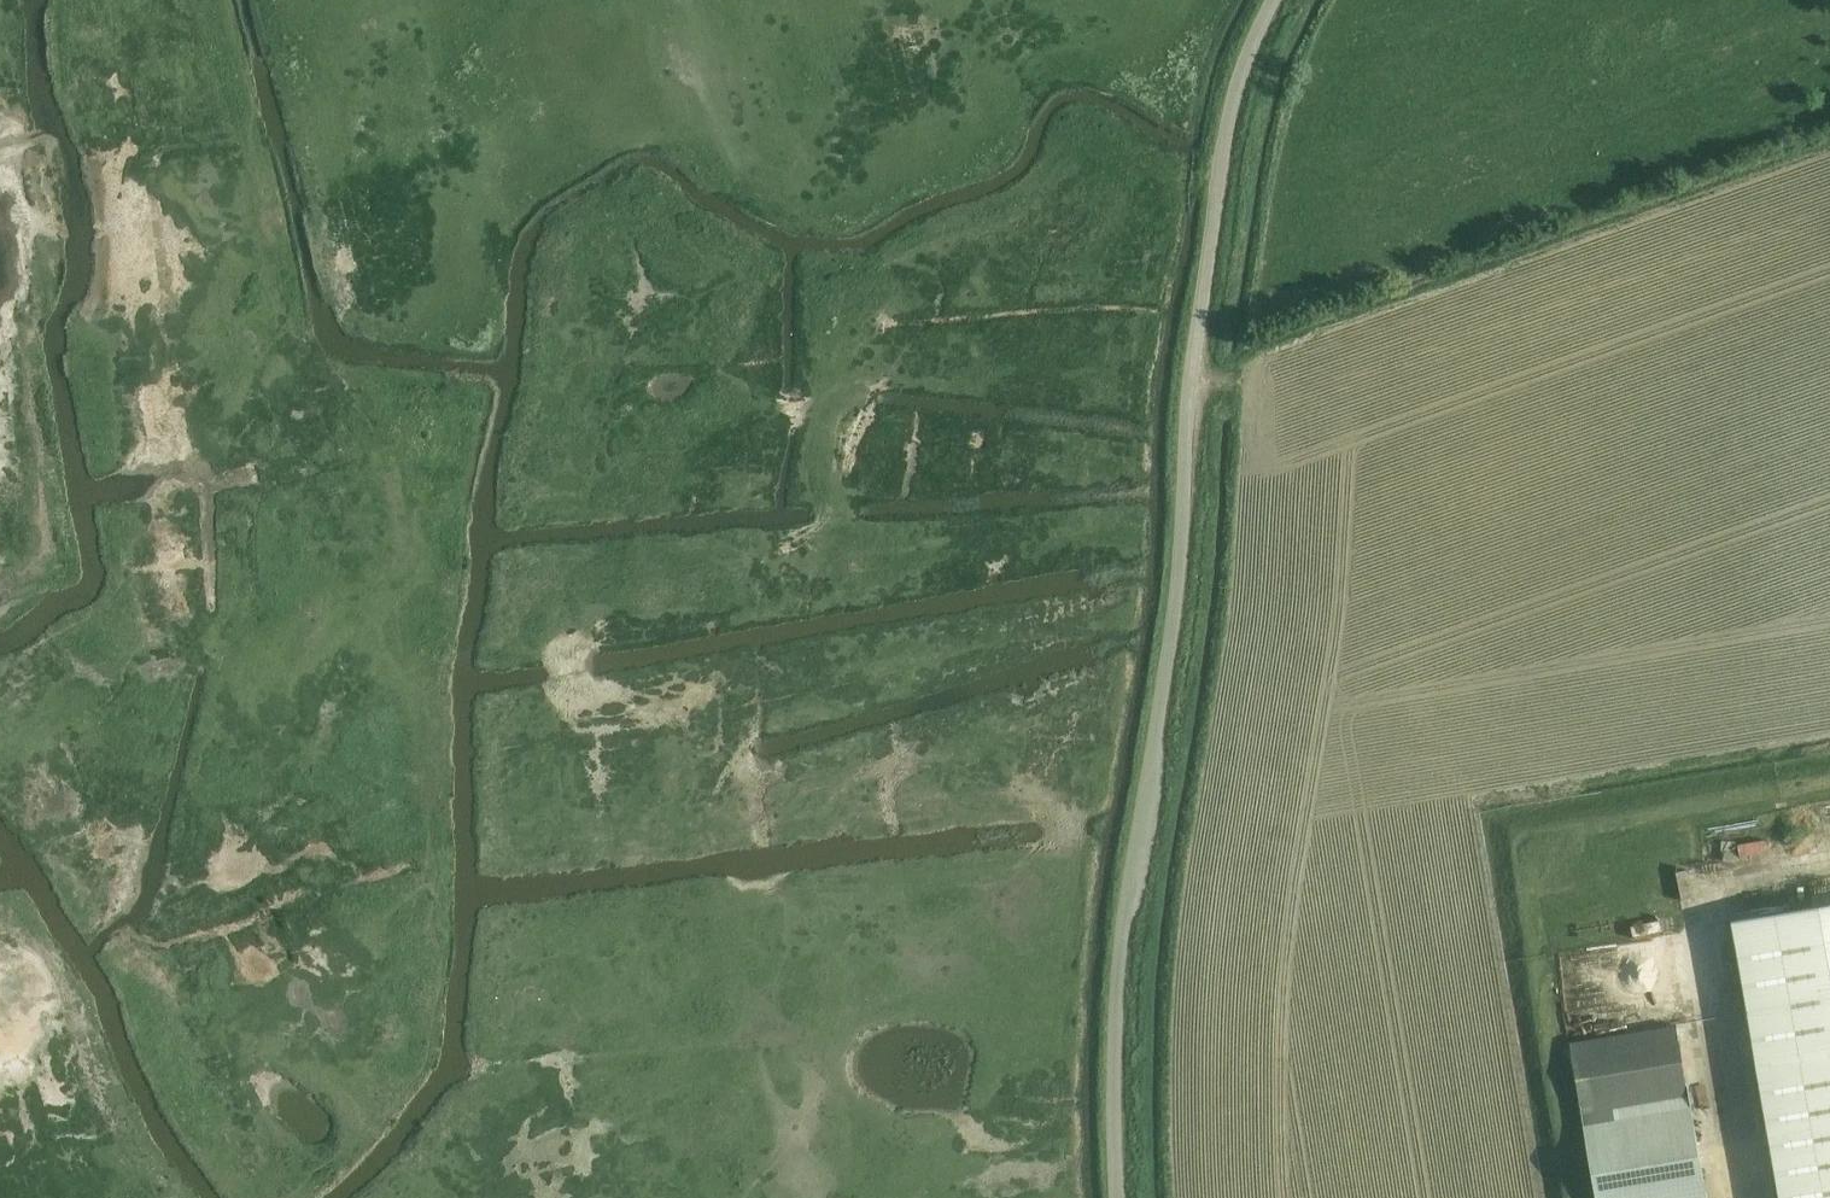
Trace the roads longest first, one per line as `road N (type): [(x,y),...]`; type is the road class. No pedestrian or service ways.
road 1 (unclassified): [(1117,1197),(1130,889),(1190,547),(1197,343),(1246,54),(1276,0)]

